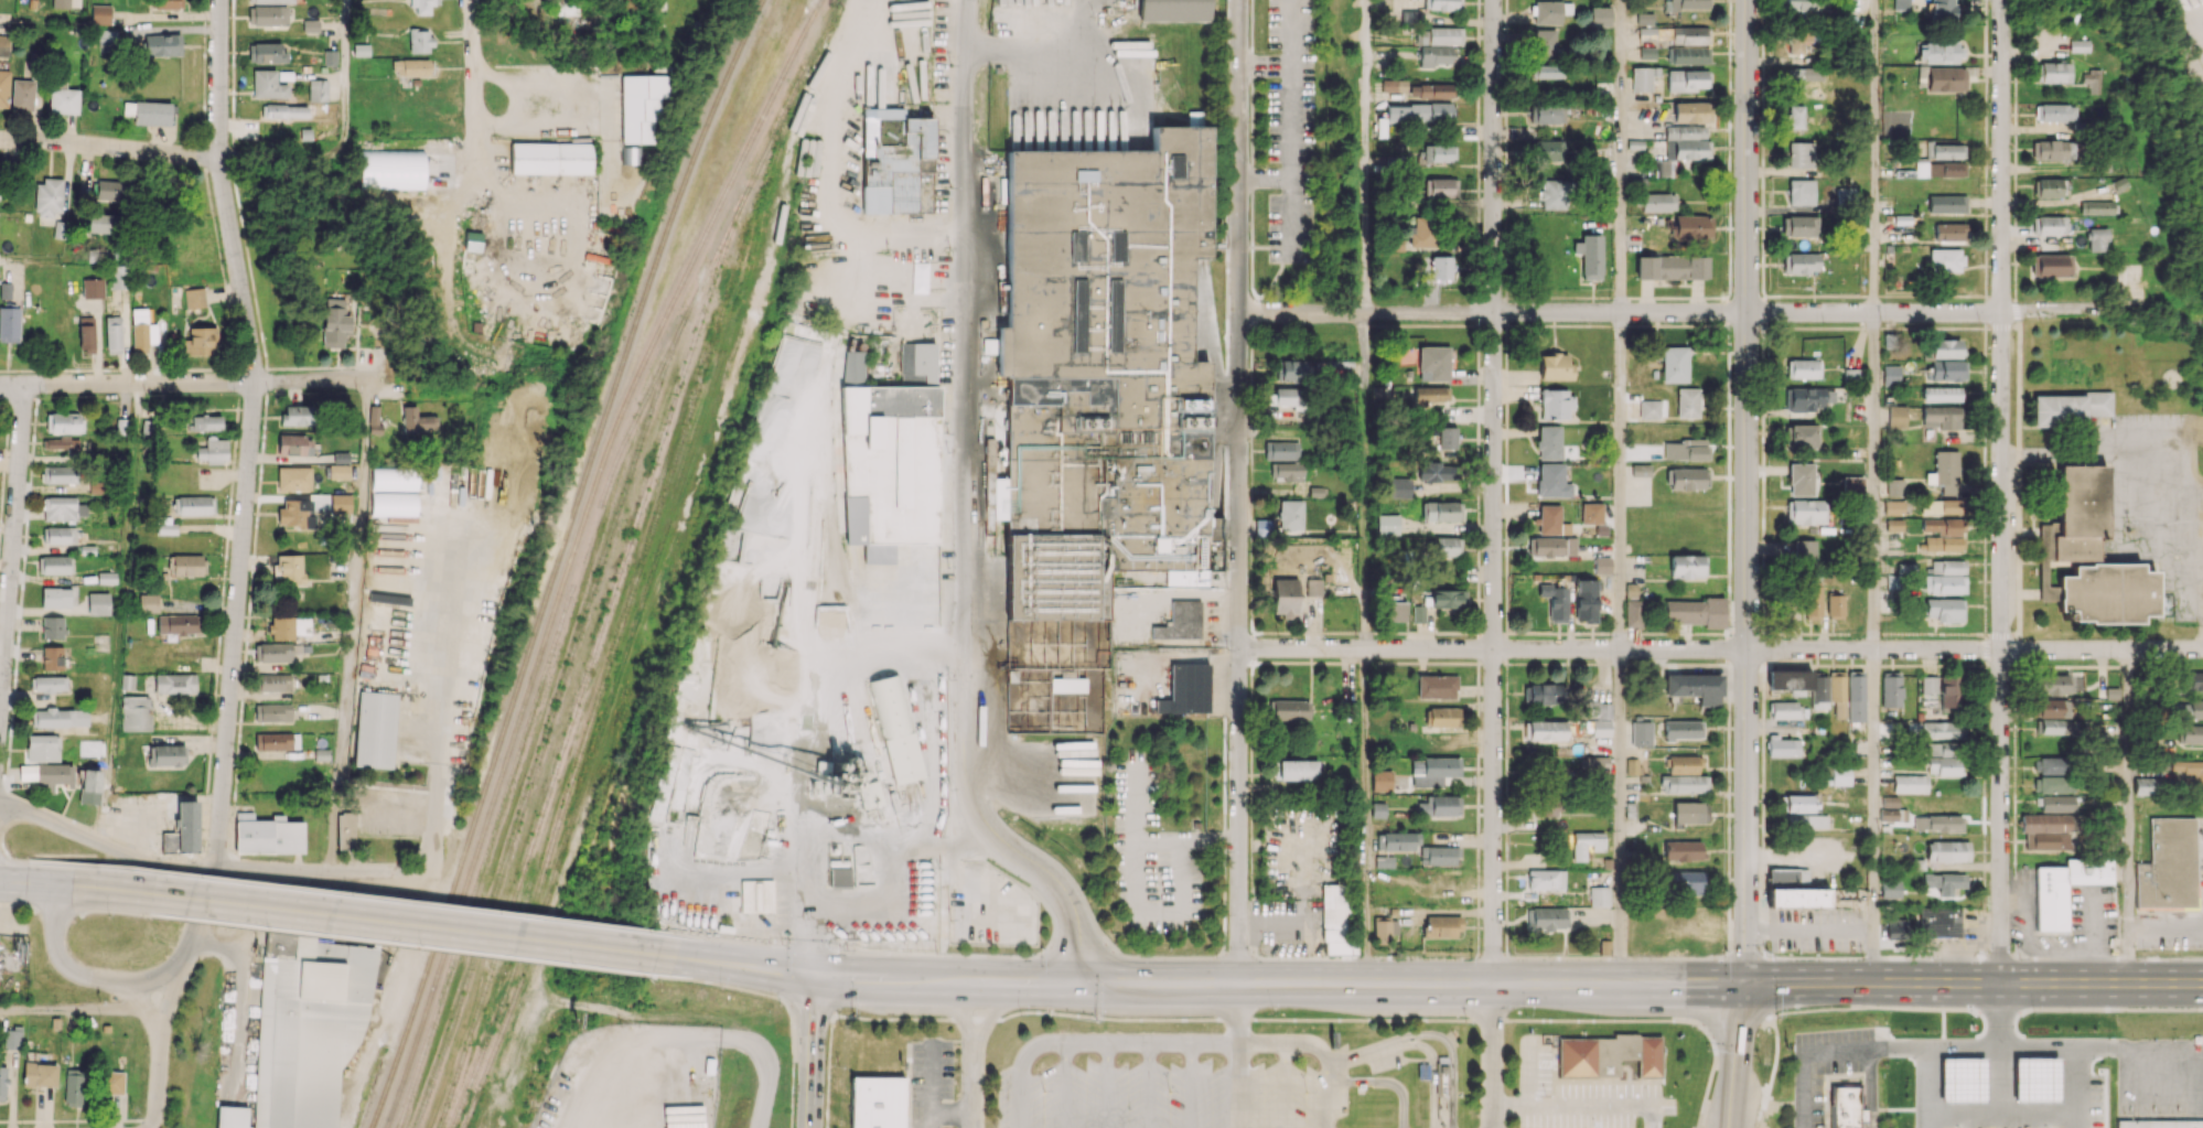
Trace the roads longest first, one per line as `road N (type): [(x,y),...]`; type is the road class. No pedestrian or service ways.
road 1 (primary): [(1744,986),(889,980),(681,958)]
road 2 (tertiary): [(969,0),(964,792),(987,832),(1057,884),(1071,905),(1083,984)]
road 3 (residential): [(1748,0),(1744,986)]
road 4 (residential): [(2002,0),(1999,986)]
road 5 (residential): [(1240,0),(1238,985)]
road 6 (residential): [(1494,0),(1492,985)]
road 7 (residential): [(219,0),(221,157),(254,382),(216,871)]
road 8 (primary): [(681,958),(154,894)]
road 9 (residential): [(1747,649),(1238,648)]
road 10 (residential): [(1748,312),(1240,311)]
road 11 (primary): [(2202,985),(1744,986)]
road 12 (residential): [(2202,648),(1747,649)]
road 13 (residential): [(2147,309),(1748,312)]
road 14 (residential): [(385,378),(0,384)]
road 15 (residential): [(24,384),(0,707)]
road 16 (residential): [(216,871),(140,860),(0,804)]
road 17 (residential): [(221,157),(0,141)]
road 18 (residential): [(171,962),(157,1013),(149,1127)]
road 19 (primary): [(154,894),(0,882)]
road 20 (secondary): [(815,976),(809,1127)]
road 21 (residential): [(473,0),(471,141)]
road 22 (primary): [(58,884),(60,957),(76,973),(120,982)]

